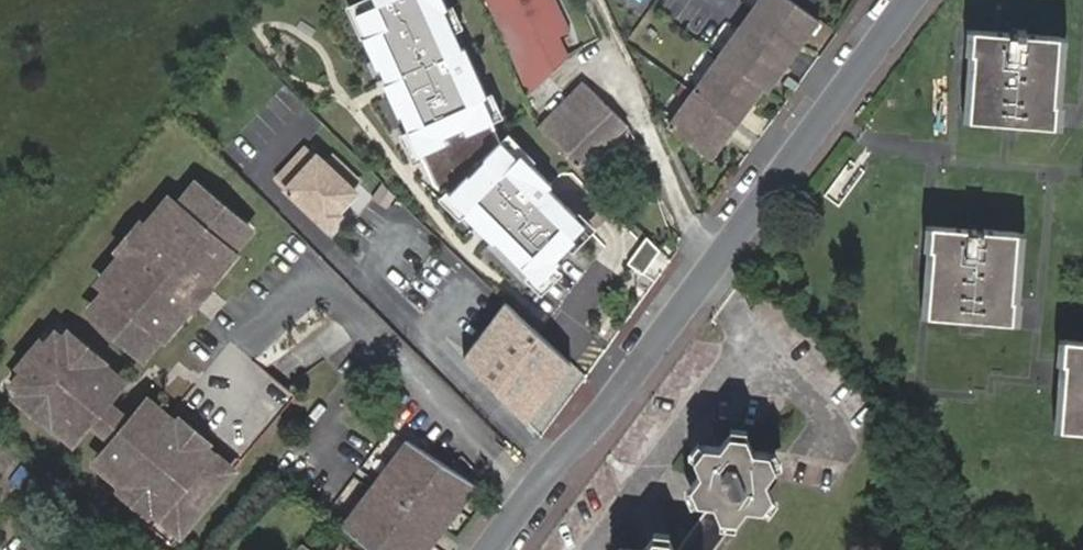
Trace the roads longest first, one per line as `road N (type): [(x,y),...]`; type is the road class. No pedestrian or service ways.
road 1 (tertiary): [(493,549),(907,0)]

